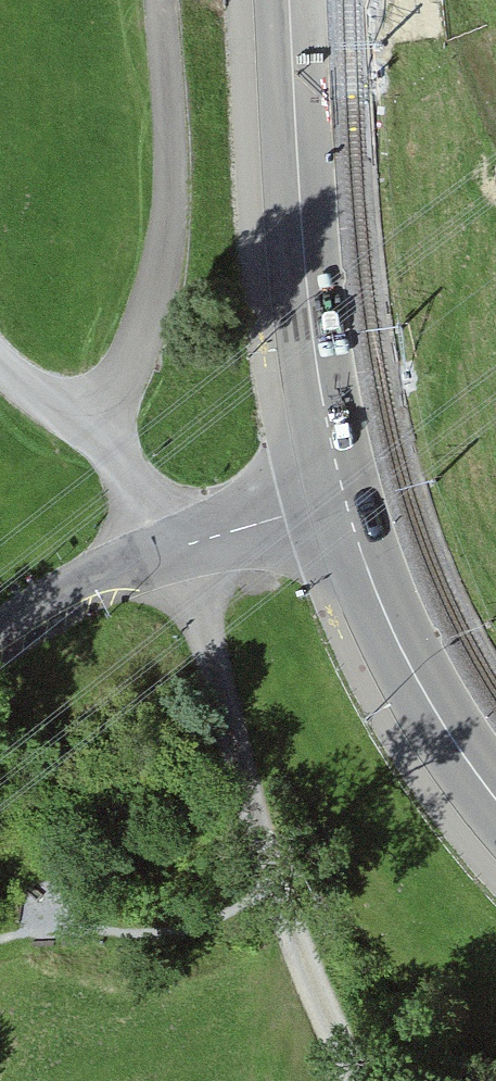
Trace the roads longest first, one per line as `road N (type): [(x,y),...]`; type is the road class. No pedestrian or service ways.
road 1 (track): [(174,548),(278,893),(353,1080)]
road 2 (secondary): [(287,0),(318,386),(344,498)]
road 3 (unclassified): [(344,498),(112,570),(0,630)]
road 4 (secondary): [(495,800),(416,677),(373,587),(344,498)]
road 5 (track): [(174,548),(100,434),(0,361)]
road 6 (track): [(446,0),(495,121)]

